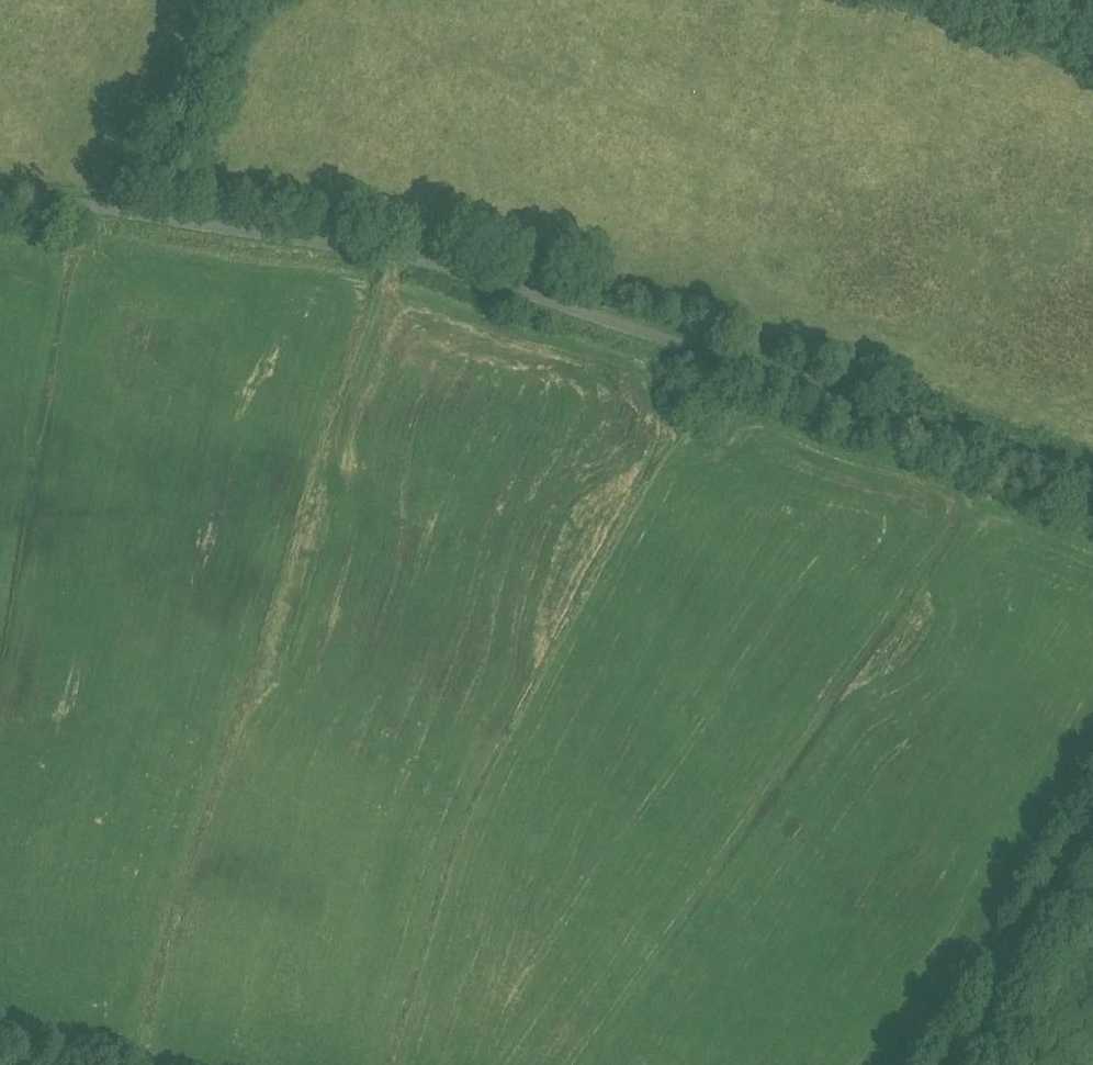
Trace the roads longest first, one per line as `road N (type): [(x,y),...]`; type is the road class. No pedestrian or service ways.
road 1 (residential): [(1092,476),(939,422),(153,219),(0,198)]
road 2 (residential): [(1092,835),(949,1064)]

